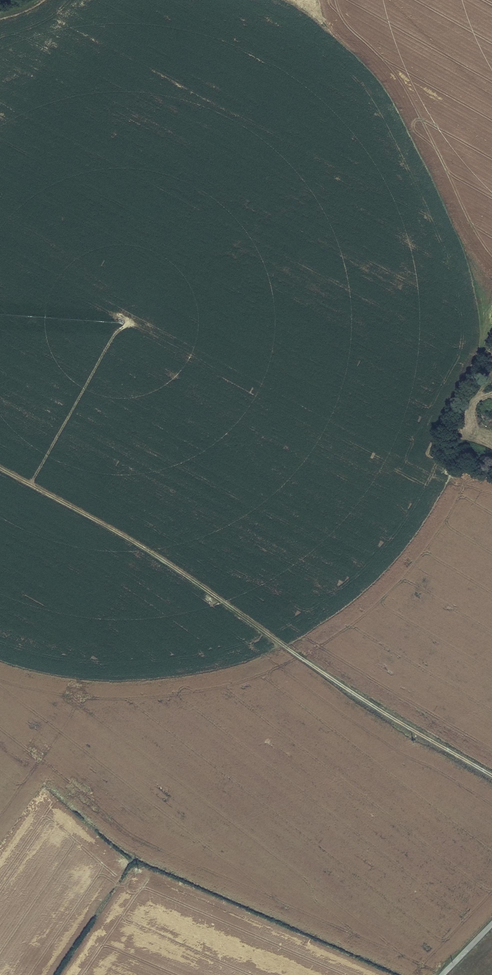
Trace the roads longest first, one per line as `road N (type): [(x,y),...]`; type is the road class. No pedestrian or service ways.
road 1 (track): [(491,776),(181,574),(0,468)]

